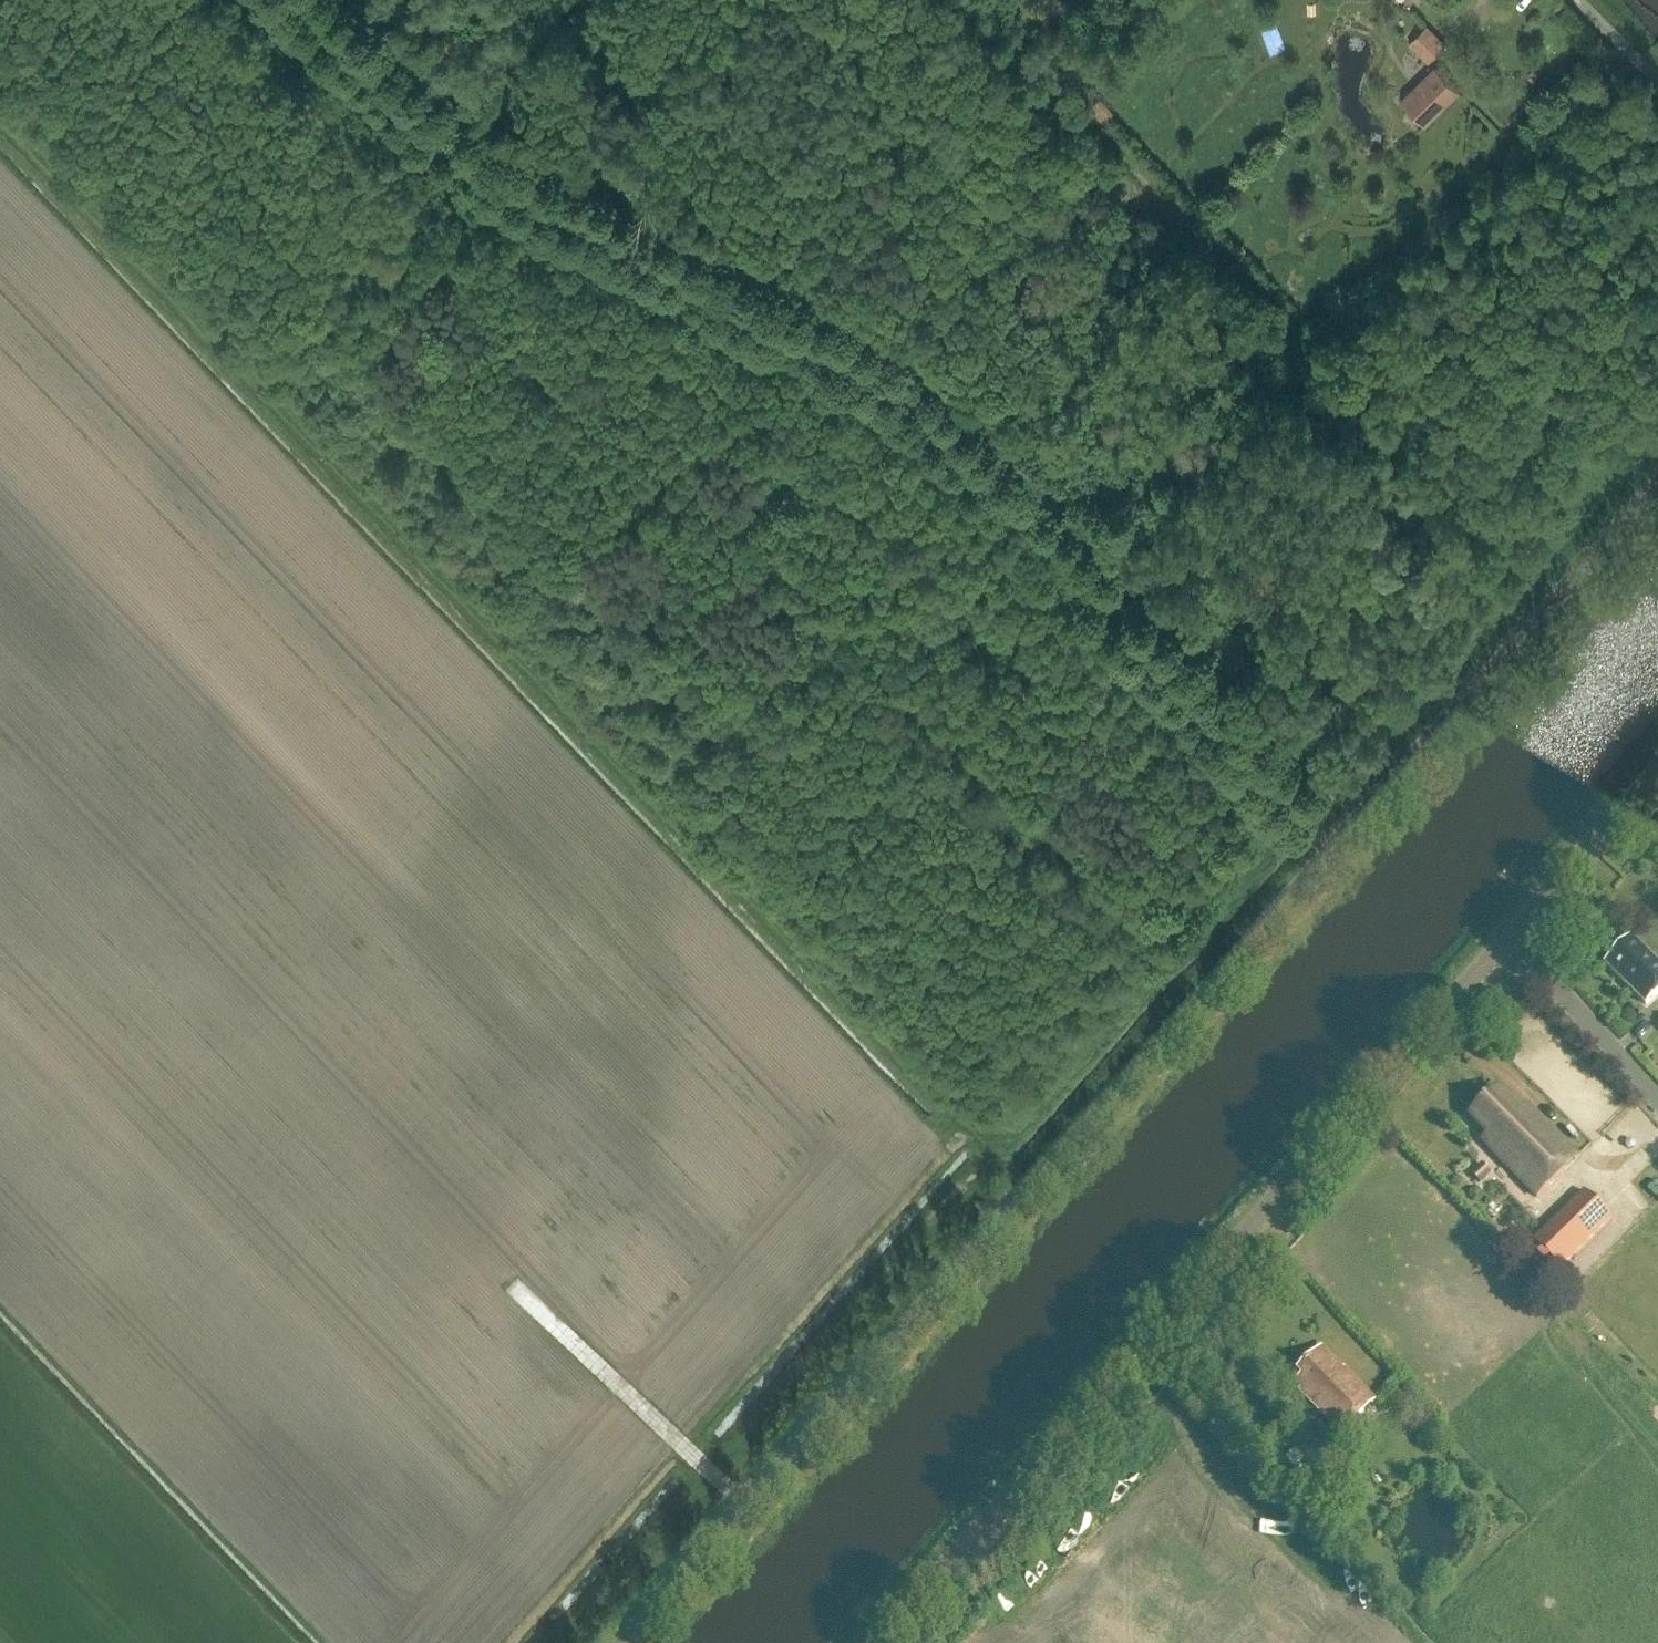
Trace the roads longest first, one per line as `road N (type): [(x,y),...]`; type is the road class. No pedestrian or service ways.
road 1 (unclassified): [(630,1642),(1657,490)]
road 2 (tertiary): [(885,1642),(1509,942)]
road 3 (track): [(0,120),(246,375)]
road 4 (tertiary): [(1509,942),(1657,773)]
road 5 (unclassified): [(1657,1096),(1509,942)]

